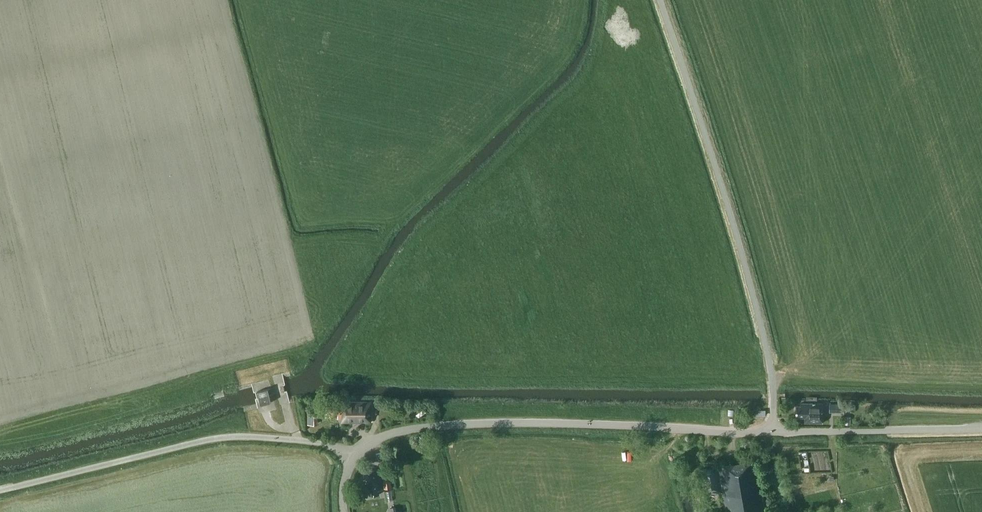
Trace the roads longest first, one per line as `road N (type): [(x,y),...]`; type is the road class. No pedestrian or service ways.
road 1 (unclassified): [(344,511),(345,477),(355,454),(394,433),(463,424),(775,432)]
road 2 (unclassified): [(660,0),(765,338),(775,432)]
road 3 (unclassified): [(775,432),(981,429)]

